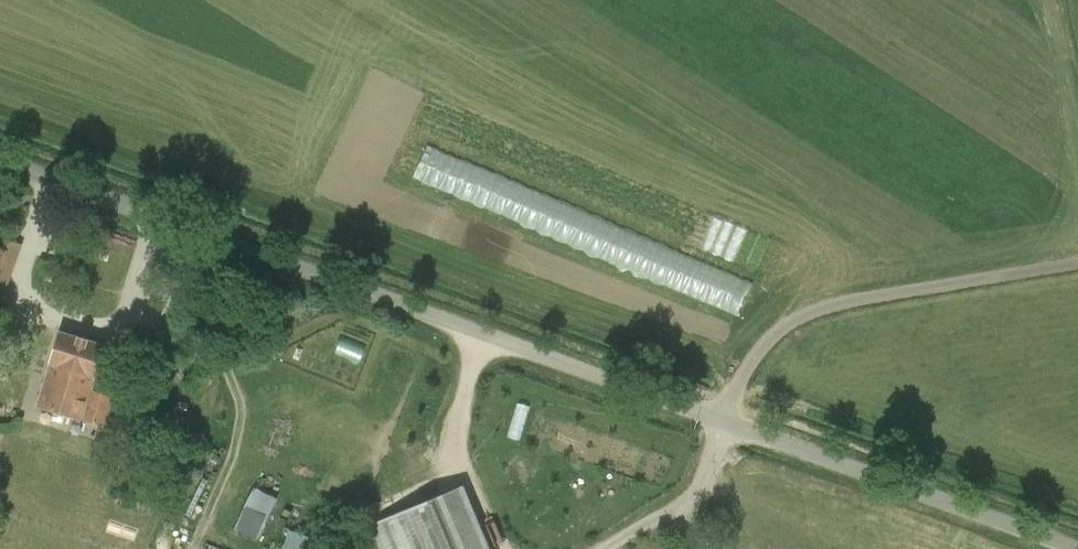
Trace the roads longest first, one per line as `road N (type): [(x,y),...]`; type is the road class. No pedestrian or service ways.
road 1 (unclassified): [(719,420),(0,159)]
road 2 (unclassified): [(719,420),(750,357),(792,316),(826,301),(1077,261)]
road 3 (unclassified): [(1077,548),(719,420)]

